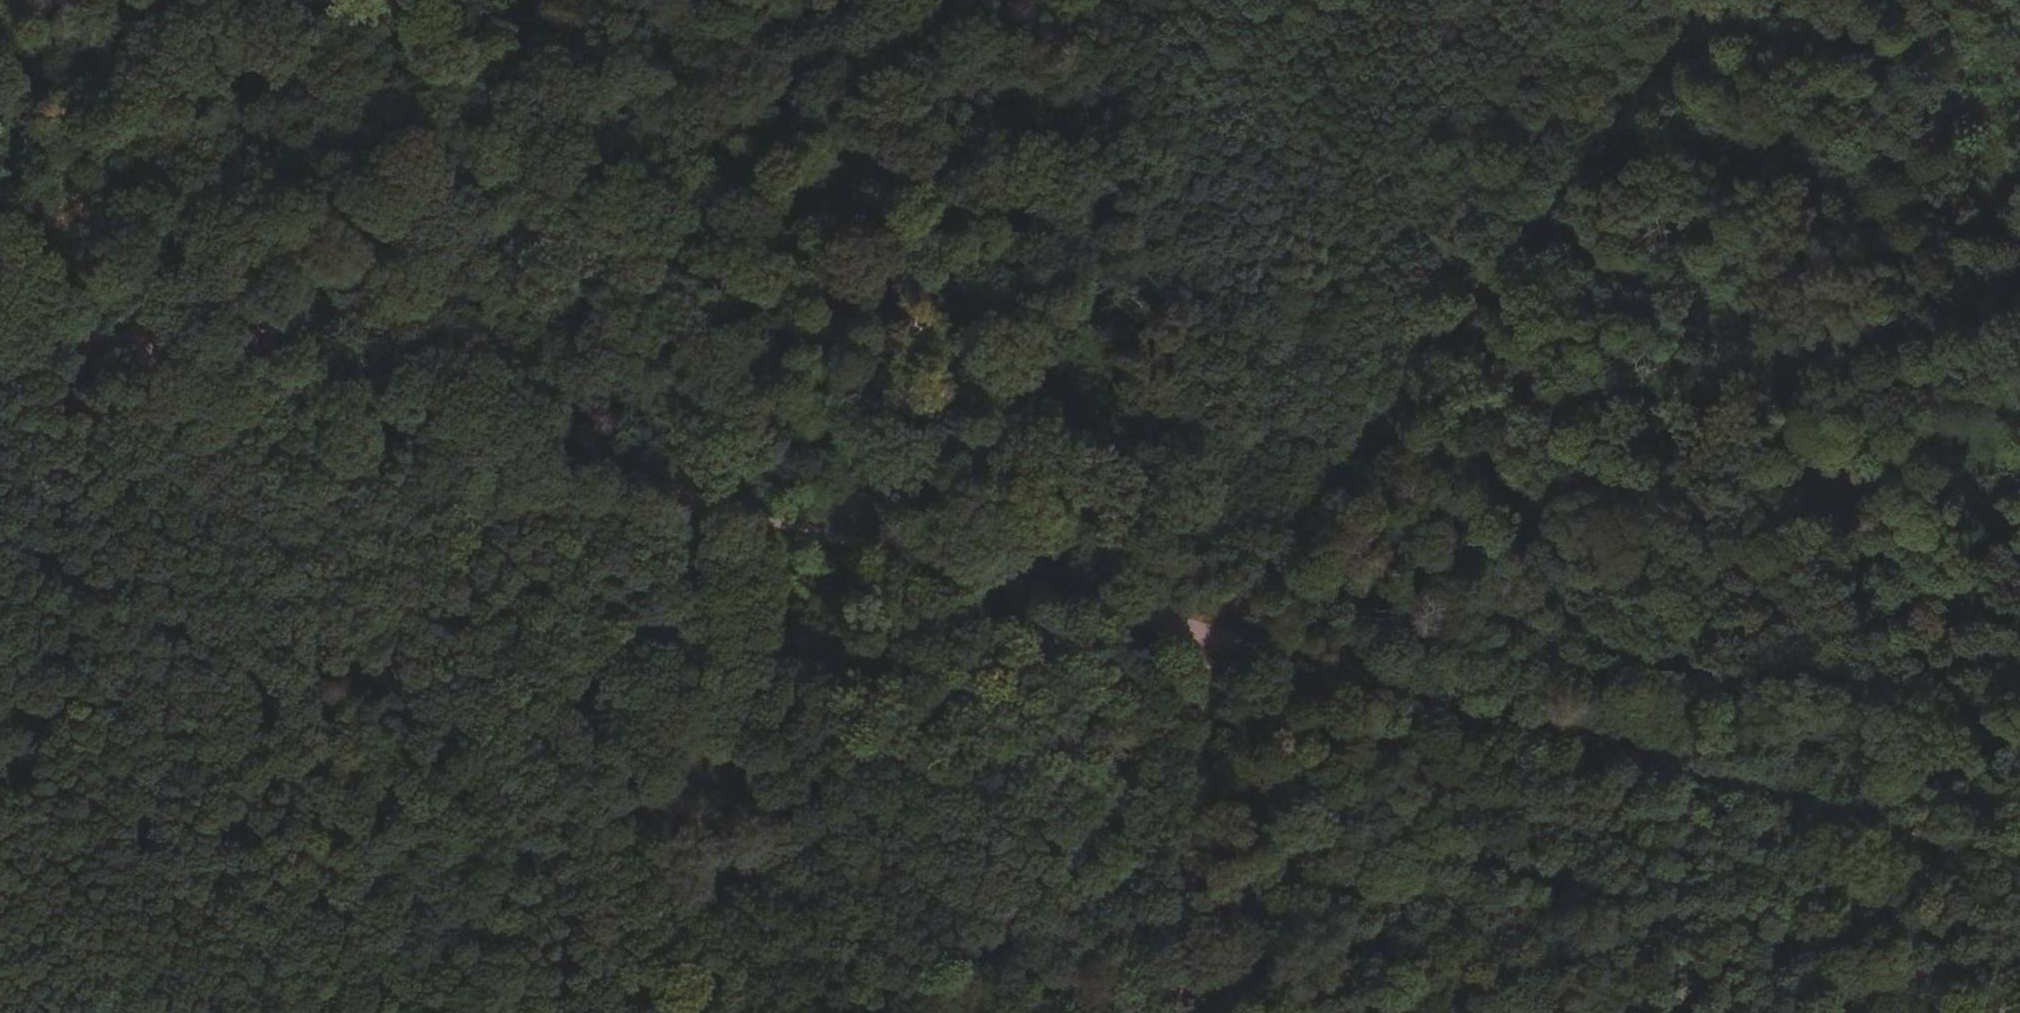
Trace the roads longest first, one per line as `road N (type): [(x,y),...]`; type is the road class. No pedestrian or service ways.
road 1 (track): [(1204,644),(208,367)]
road 2 (track): [(2019,864),(1204,644)]
road 3 (track): [(1204,644),(1726,0)]
road 4 (track): [(1184,1012),(1204,644)]
road 5 (track): [(208,367),(0,312)]

